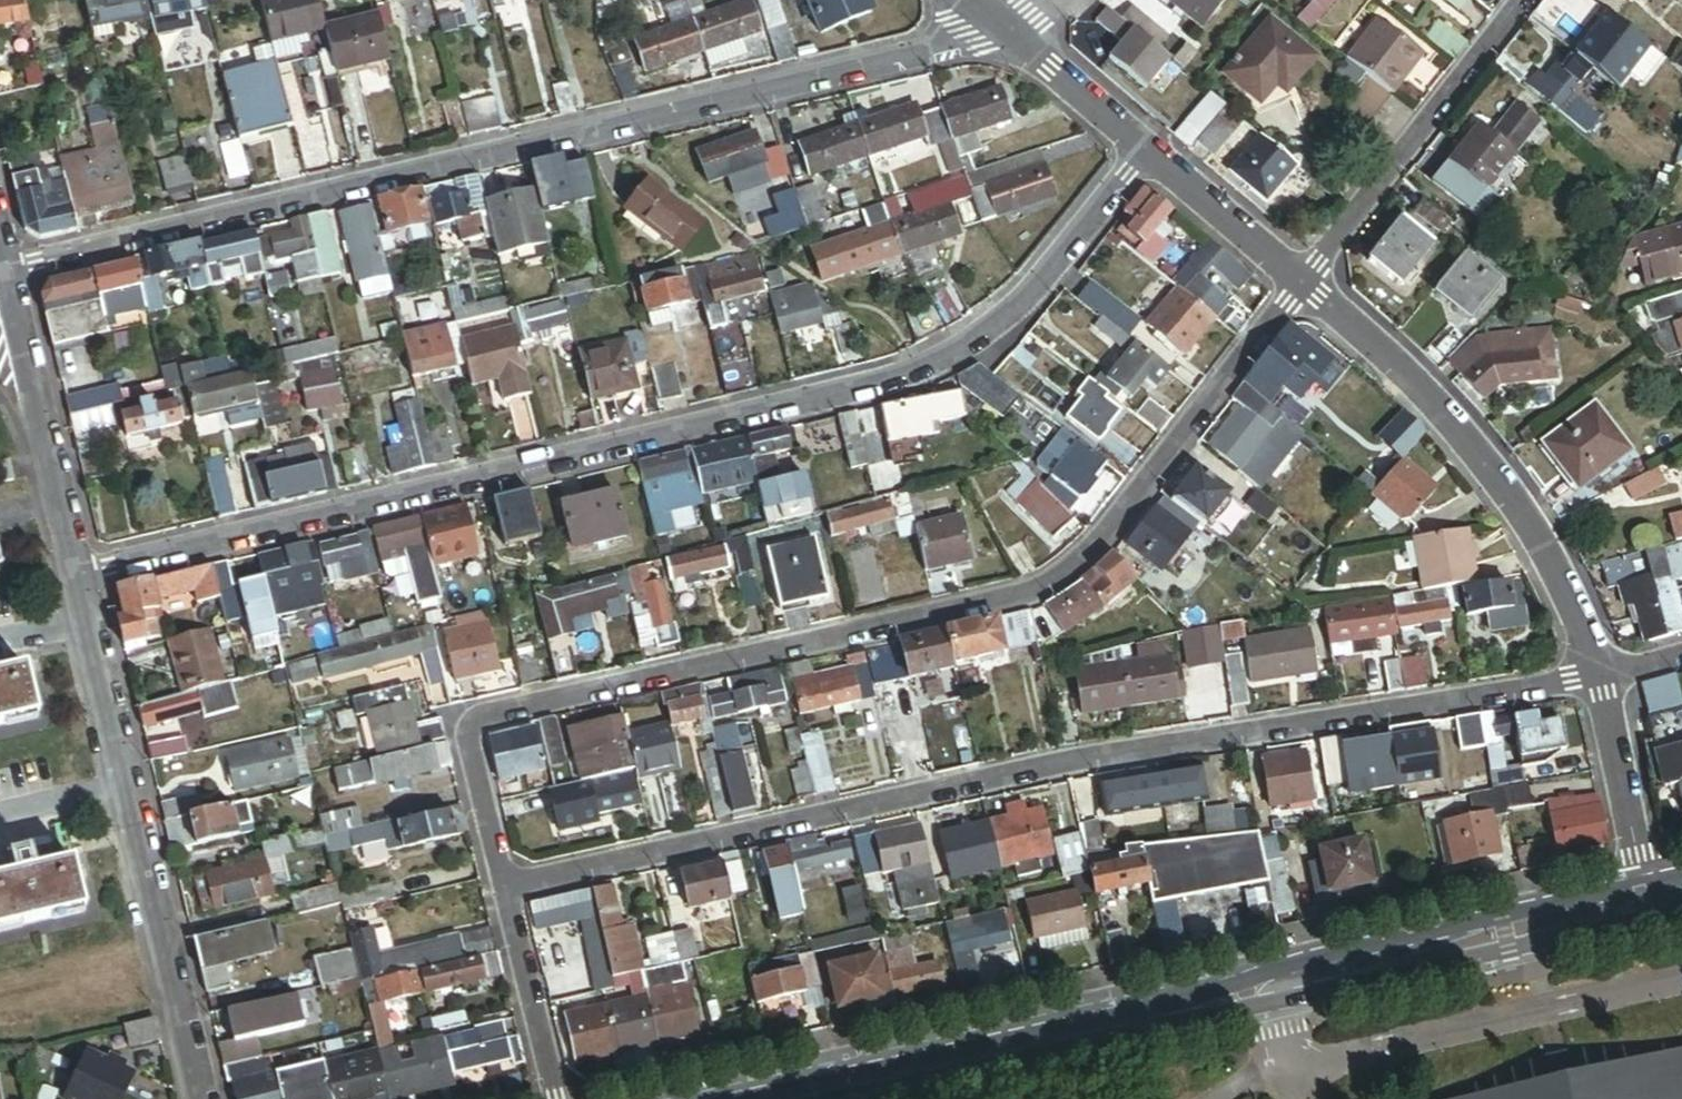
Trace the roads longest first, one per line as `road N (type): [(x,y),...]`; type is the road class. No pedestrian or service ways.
road 1 (residential): [(80,573),(895,379),(963,347),(1024,302),(1147,149)]
road 2 (residential): [(503,890),(463,720),(1023,597),(1065,579),(1300,281)]
road 3 (residential): [(1599,675),(1066,764),(503,890)]
road 4 (residential): [(3,271),(1005,29)]
road 5 (tertiary): [(1649,901),(770,1098)]
road 6 (residential): [(204,1098),(80,573)]
road 7 (residential): [(1300,281),(1446,414),(1531,526),(1579,617),(1599,675)]
road 8 (residential): [(1300,281),(1523,0)]
road 9 (residential): [(80,573),(3,271)]
road 10 (residential): [(1599,675),(1649,901)]
road 11 (residential): [(559,1098),(503,890)]
road 12 (residential): [(1147,149),(1300,281)]
road 13 (residential): [(1005,29),(1147,149)]

